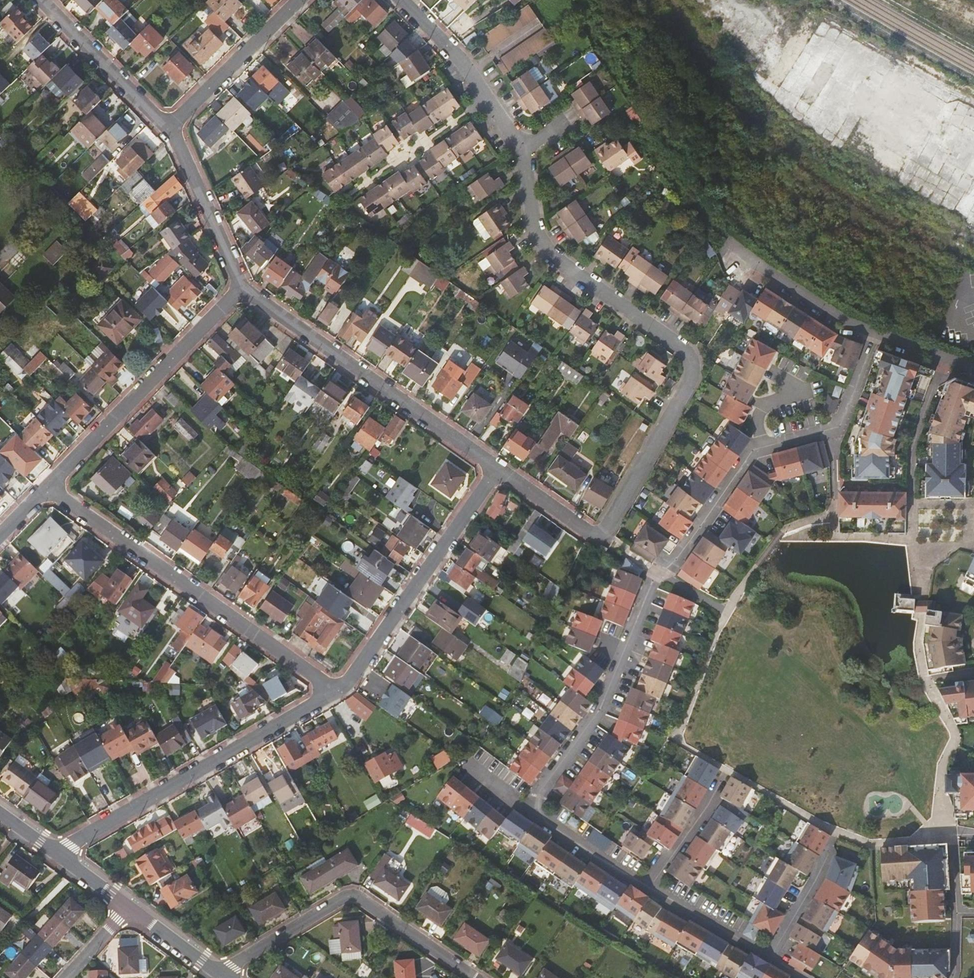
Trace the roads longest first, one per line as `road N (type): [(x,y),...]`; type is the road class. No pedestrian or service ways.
road 1 (residential): [(650,884),(526,809),(599,710),(661,573),(750,450),(840,426),(875,334)]
road 2 (residential): [(523,149),(544,243),(690,353),(694,365),(605,534)]
road 3 (residential): [(49,490),(336,693)]
road 4 (residential): [(336,693),(55,851)]
road 5 (residential): [(242,287),(497,469)]
road 6 (residential): [(477,977),(356,896),(218,973)]
road 7 (residential): [(49,490),(242,287)]
road 8 (residential): [(497,469),(336,693)]
road 9 (residential): [(402,0),(458,57),(523,149)]
road 10 (residential): [(298,0),(170,126)]
road 11 (residential): [(45,0),(170,126)]
road 12 (residential): [(170,126),(242,287)]
road 13 (residential): [(875,334),(735,253)]
road 14 (residential): [(837,834),(766,957)]
road 15 (residential): [(650,884),(728,769)]
road 16 (residential): [(650,884),(766,957)]
road 17 (residential): [(497,469),(591,533),(605,534)]

